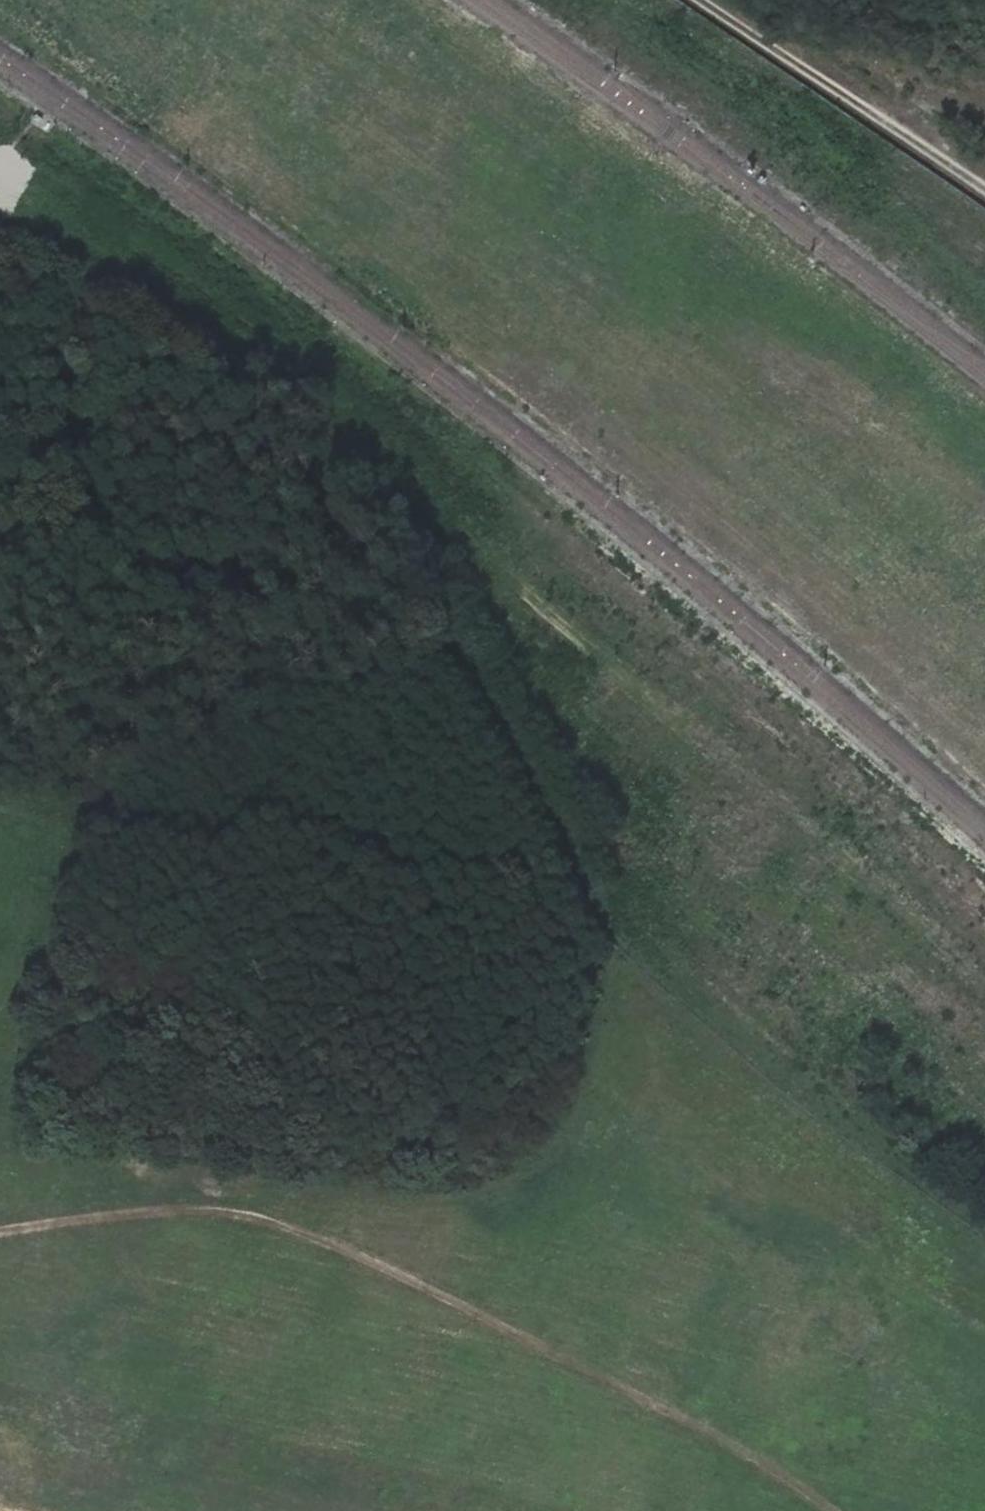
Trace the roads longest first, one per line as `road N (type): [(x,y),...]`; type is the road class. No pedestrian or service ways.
road 1 (track): [(0,1232),(125,1217),(242,1216),(534,1350),(684,1428),(812,1510)]
road 2 (track): [(707,0),(984,186)]

